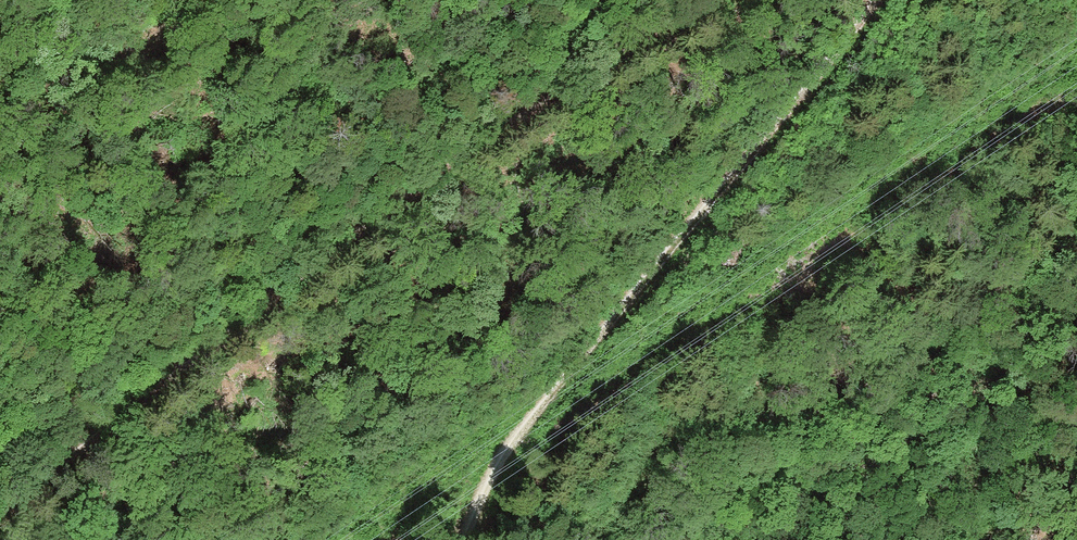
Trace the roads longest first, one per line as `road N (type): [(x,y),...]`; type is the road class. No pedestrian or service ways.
road 1 (track): [(0,519),(458,161),(715,0)]
road 2 (track): [(871,0),(616,347),(450,539)]

